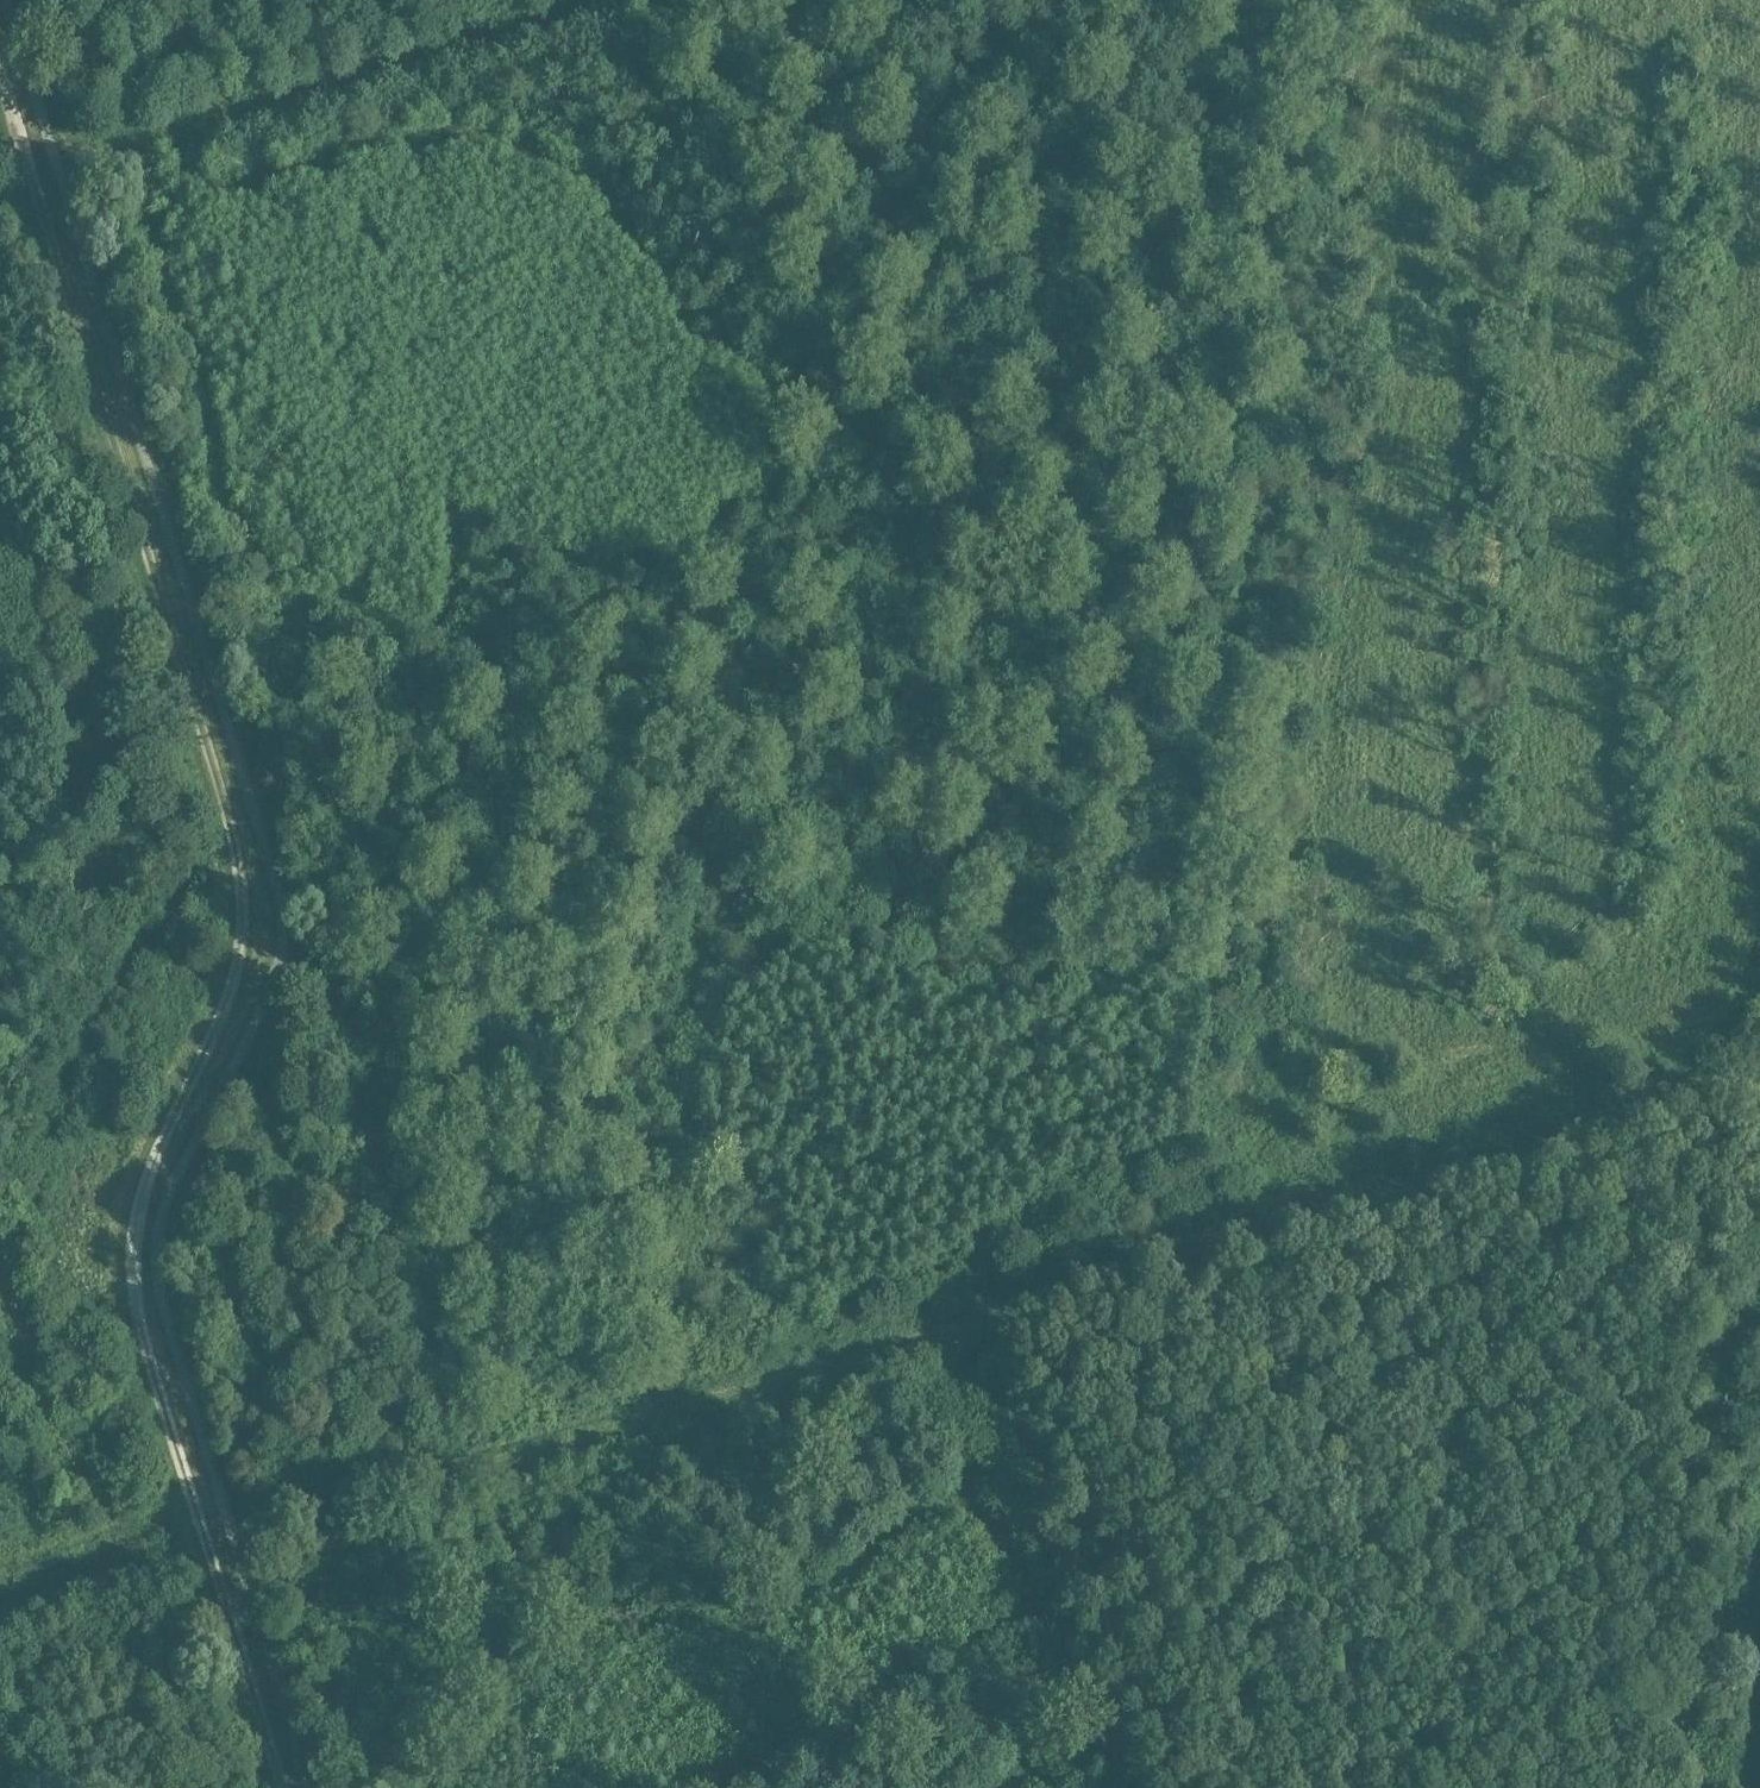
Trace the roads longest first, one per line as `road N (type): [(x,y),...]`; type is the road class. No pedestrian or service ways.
road 1 (track): [(307,1787),(139,1277),(145,1209),(258,965),(250,868),(0,47)]

